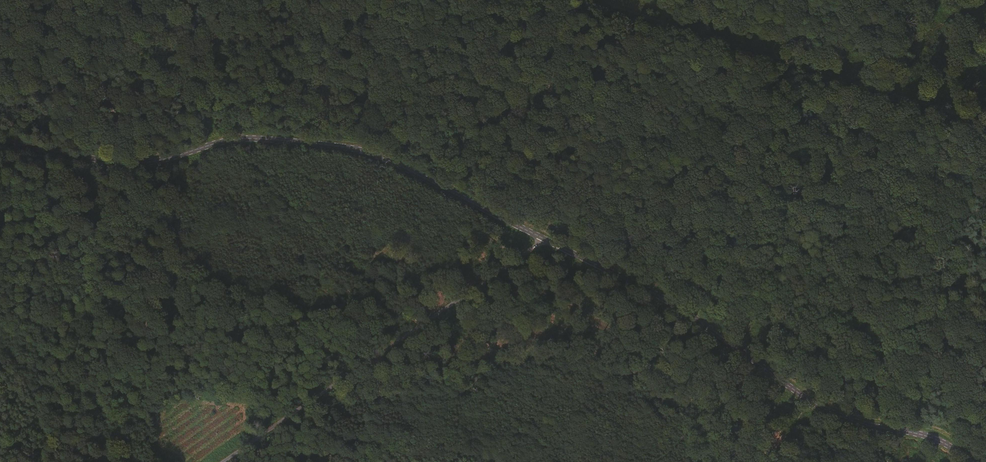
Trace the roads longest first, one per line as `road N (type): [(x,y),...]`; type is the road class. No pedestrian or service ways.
road 1 (tertiary): [(548,242),(350,148),(233,139),(129,163),(0,142)]
road 2 (tertiary): [(974,461),(929,436),(820,408),(680,307),(548,242)]
road 3 (track): [(579,0),(985,125)]
road 4 (unclassified): [(222,461),(407,329),(548,242)]

